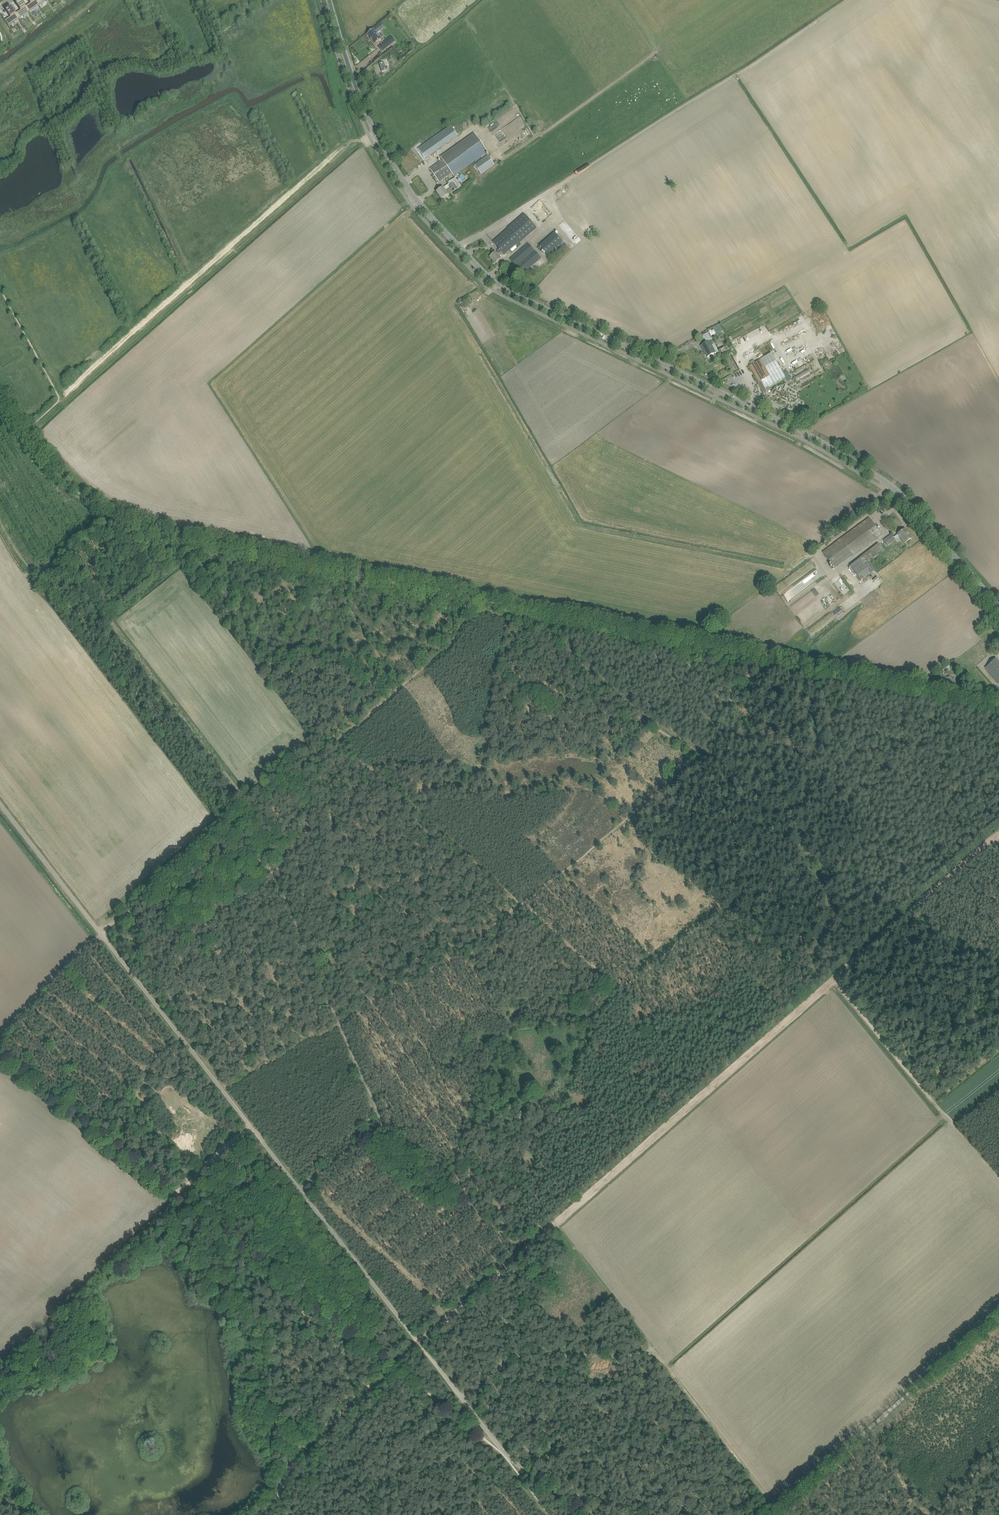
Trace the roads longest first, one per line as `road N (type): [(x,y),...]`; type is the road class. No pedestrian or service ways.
road 1 (tertiary): [(998,606),(881,478),(490,278),(424,208),(388,155),(329,0)]
road 2 (unclassified): [(585,1514),(498,1448),(0,806)]
road 3 (track): [(392,1367),(998,834)]
road 4 (track): [(707,752),(454,957),(222,1089)]
road 5 (track): [(268,875),(381,1120),(232,1253),(219,1311)]
road 6 (track): [(0,519),(27,564),(72,579),(273,829)]
road 7 (track): [(555,1224),(777,1508)]
road 8 (track): [(544,194),(846,0)]
road 9 (track): [(770,1514),(998,1312)]
road 10 (track): [(831,982),(998,1181)]
road 11 (track): [(464,1402),(503,1361),(655,1350)]
road 12 (track): [(255,1514),(274,1504),(294,1457),(392,1367)]
road 13 (track): [(381,1120),(522,1252)]

